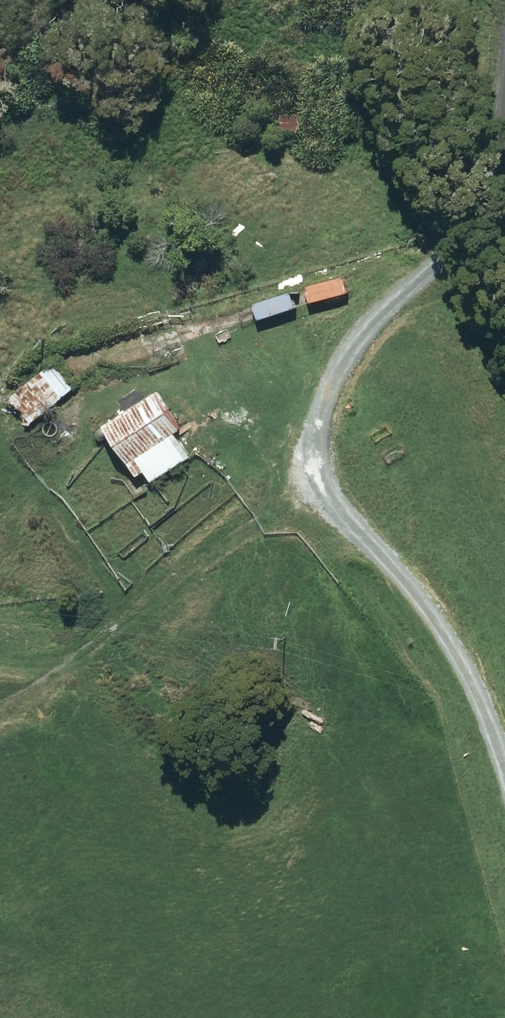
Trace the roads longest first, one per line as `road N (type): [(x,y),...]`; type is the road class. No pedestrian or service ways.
road 1 (track): [(504,110),(499,179),(478,230),(359,335),(332,389),(316,479),(426,606),(504,770)]
road 2 (track): [(316,479),(43,681),(0,703)]
road 3 (track): [(431,270),(383,274),(181,335)]

